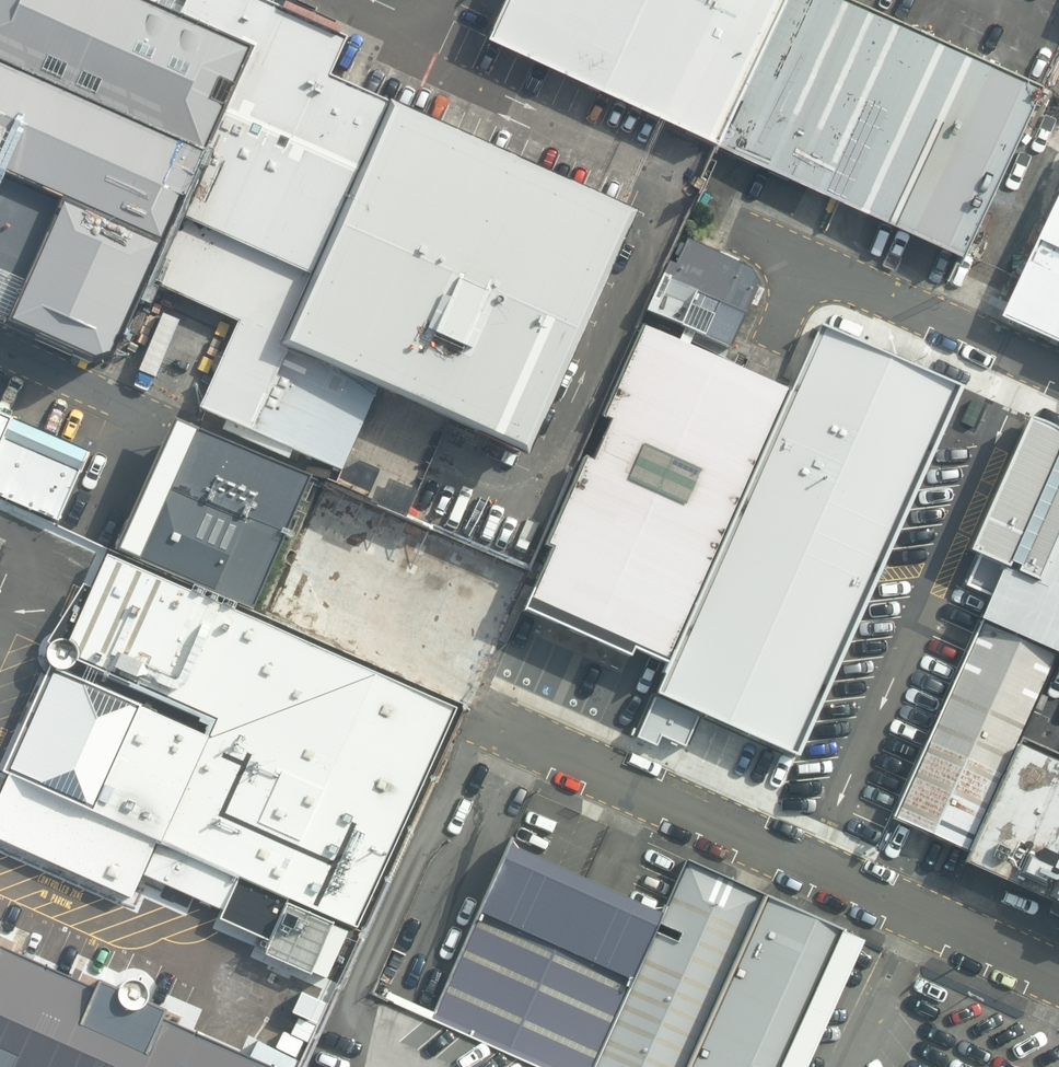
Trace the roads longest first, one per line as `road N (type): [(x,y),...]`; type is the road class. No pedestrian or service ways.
road 1 (unclassified): [(1058,976),(480,716)]
road 2 (unclassified): [(1058,377),(809,263)]

